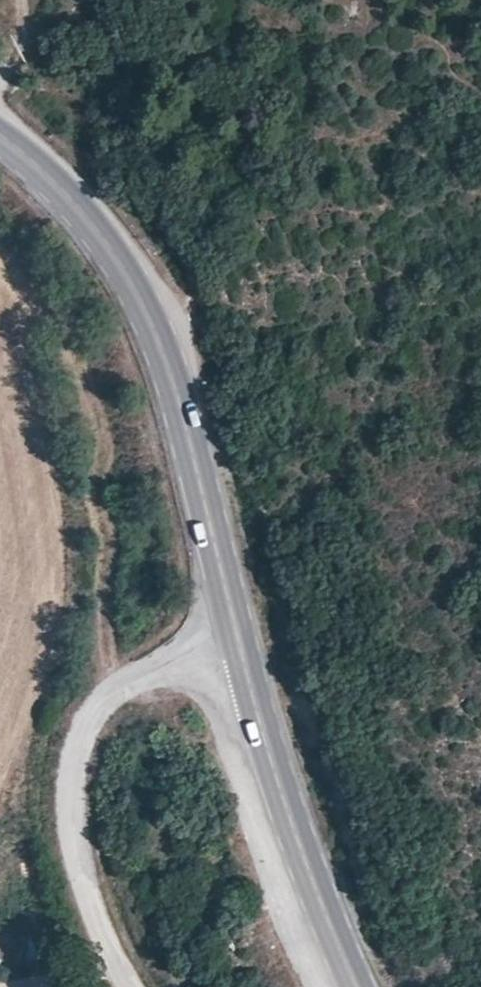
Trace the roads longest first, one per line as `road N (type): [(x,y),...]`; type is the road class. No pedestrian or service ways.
road 1 (tertiary): [(244,654),(160,339),(136,286),(42,168),(0,135)]
road 2 (unclassified): [(131,986),(86,880),(74,813),(78,747),(101,704),(123,688),(244,654)]
road 3 (tertiary): [(361,986),(322,897),(244,654)]

